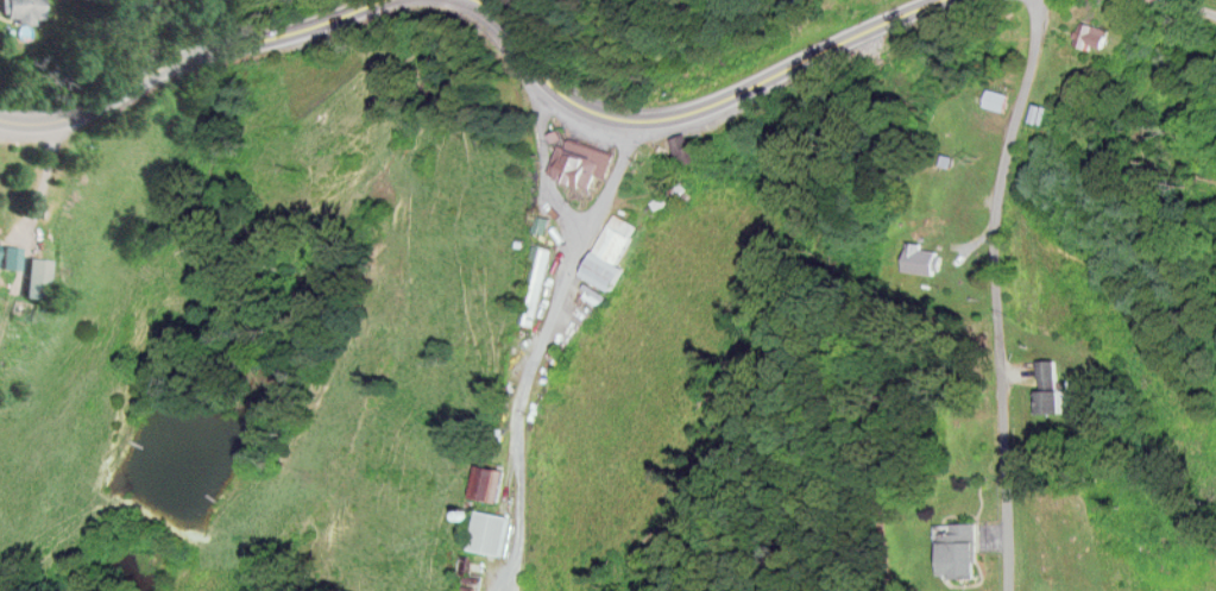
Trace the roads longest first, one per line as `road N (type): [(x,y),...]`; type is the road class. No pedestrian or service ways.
road 1 (residential): [(1030,0),(1034,40),(1002,162),(991,266),(1006,590)]
road 2 (primary): [(933,0),(723,99),(632,120),(565,99),(477,0)]
road 3 (residential): [(506,590),(523,510),(521,414),(567,271),(632,120)]
road 4 (primary): [(380,0),(257,43),(169,62),(59,119),(0,120)]

